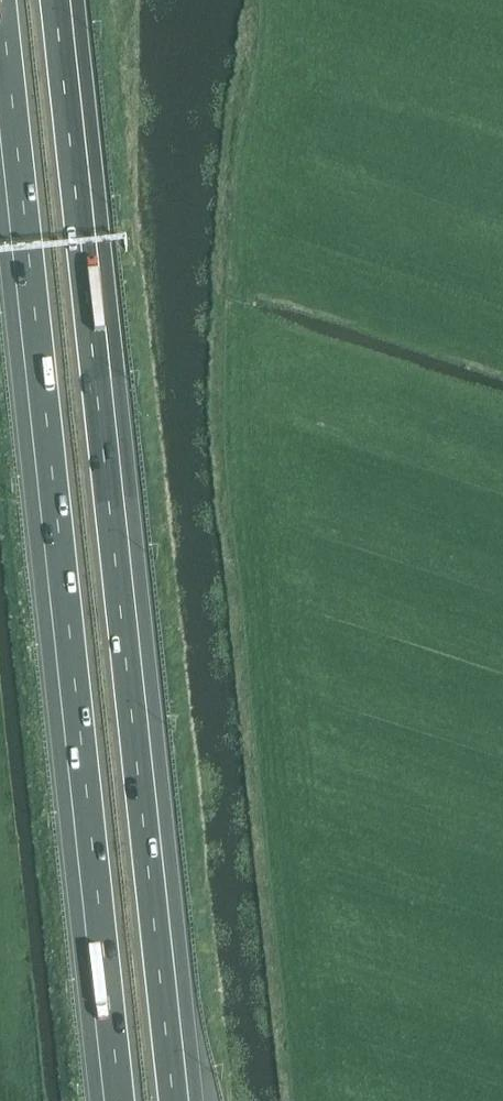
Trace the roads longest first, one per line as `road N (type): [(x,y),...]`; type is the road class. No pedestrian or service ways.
road 1 (motorway): [(182,1100),(64,0)]
road 2 (motorway): [(0,48),(113,1100)]

